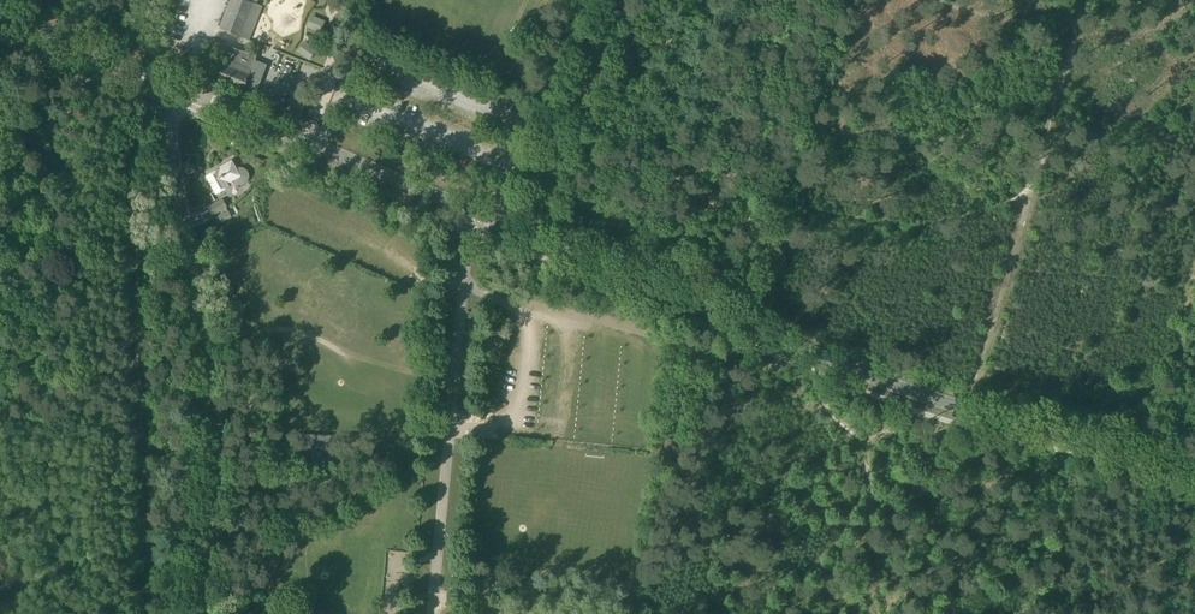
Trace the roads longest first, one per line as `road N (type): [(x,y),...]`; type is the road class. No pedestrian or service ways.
road 1 (secondary): [(1194,467),(879,380),(183,92)]
road 2 (unclassified): [(202,613),(216,425),(172,136),(183,92)]
road 3 (track): [(1029,191),(964,427)]
road 4 (secondary): [(183,92),(0,16)]
road 5 (track): [(616,0),(555,135)]
road 6 (track): [(0,74),(123,92)]

